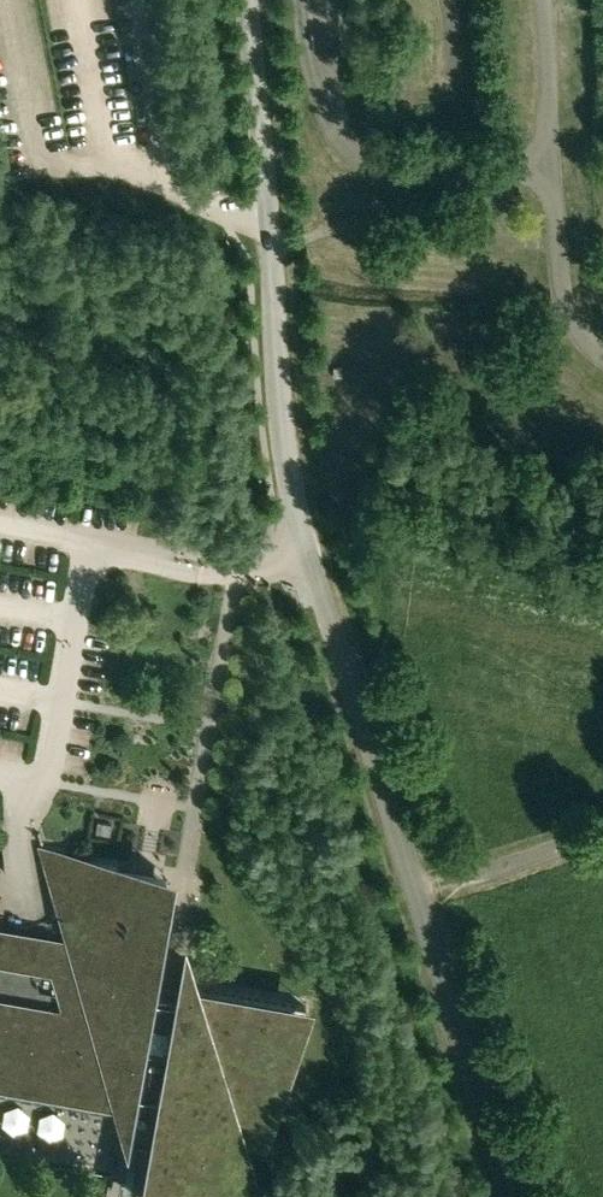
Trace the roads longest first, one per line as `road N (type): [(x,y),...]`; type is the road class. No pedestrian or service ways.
road 1 (unclassified): [(508,1196),(307,553),(284,455),(248,0)]

